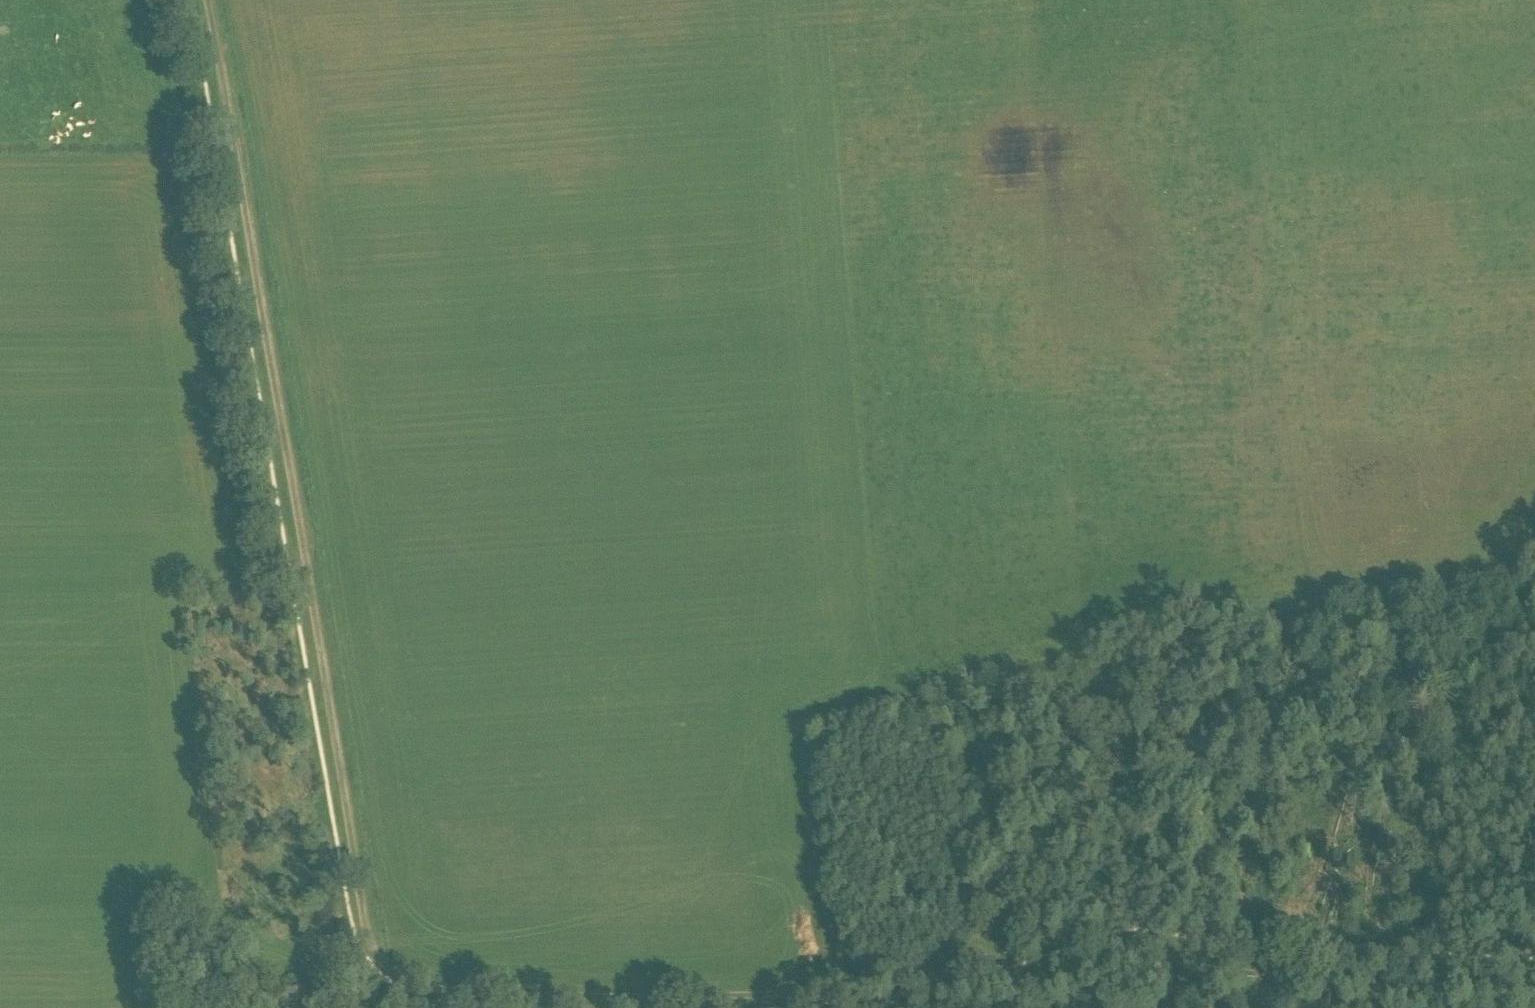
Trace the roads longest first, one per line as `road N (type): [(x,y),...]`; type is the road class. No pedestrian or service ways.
road 1 (track): [(1534,1000),(1420,1002),(1136,978),(551,995),(428,987),(389,966),(360,908),(207,0)]
road 2 (track): [(404,976),(397,987),(372,994),(256,957)]

